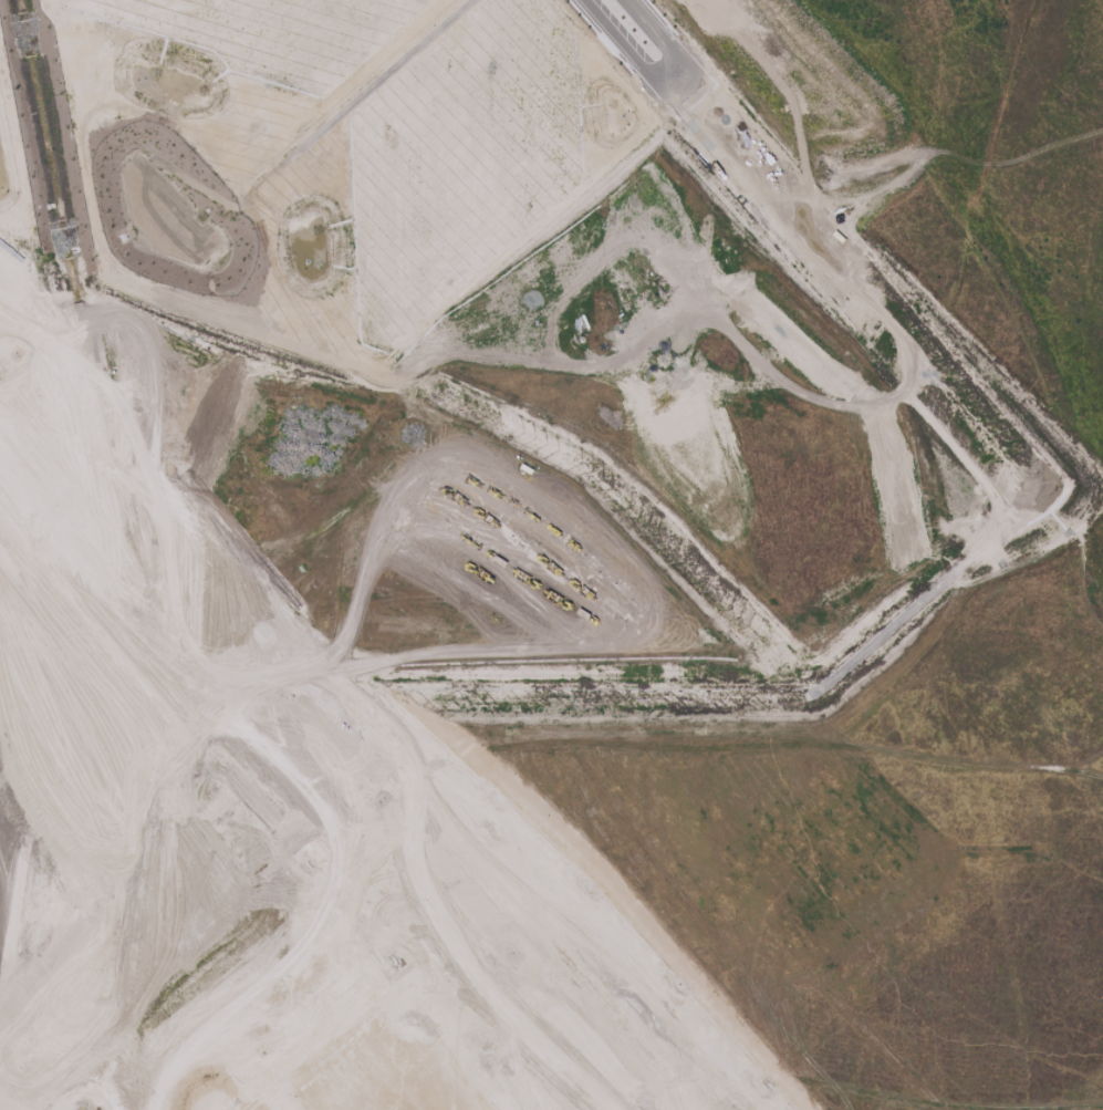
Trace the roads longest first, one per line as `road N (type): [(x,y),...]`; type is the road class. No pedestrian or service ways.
road 1 (track): [(762,0),(884,107),(981,313),(979,335),(1024,407),(1102,453)]
road 2 (track): [(1052,0),(1074,162),(1074,229),(981,313)]
road 3 (track): [(952,1109),(1102,1060)]
road 4 (track): [(1017,249),(954,255),(876,291)]
road 5 (track): [(1102,514),(1076,542),(1079,603),(1102,645)]
road 6 (secondary): [(575,0),(669,110)]
road 7 (track): [(896,314),(928,286),(1017,249)]

